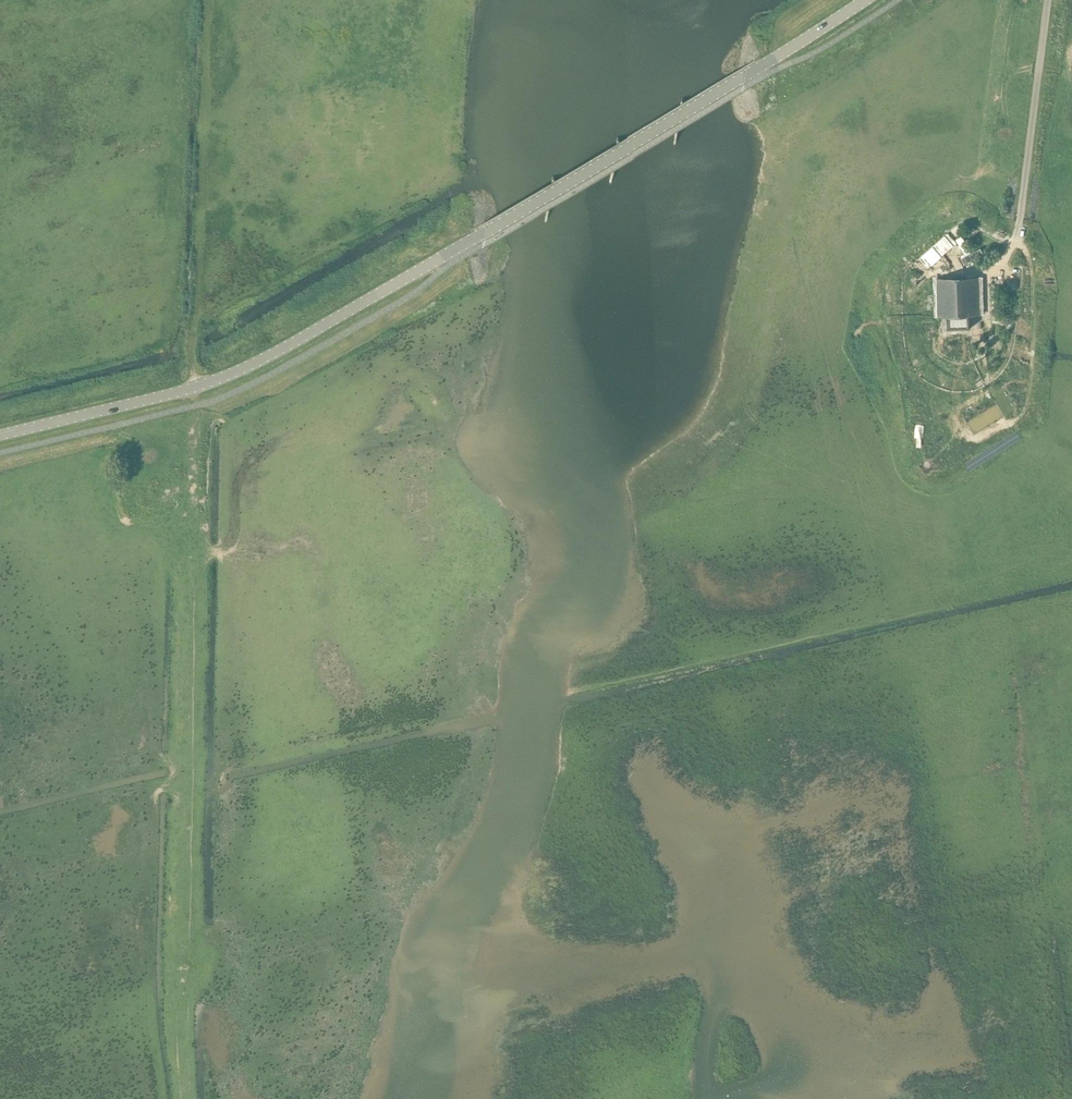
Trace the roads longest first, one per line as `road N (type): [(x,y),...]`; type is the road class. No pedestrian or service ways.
road 1 (secondary): [(863,0),(244,369),(0,436)]

